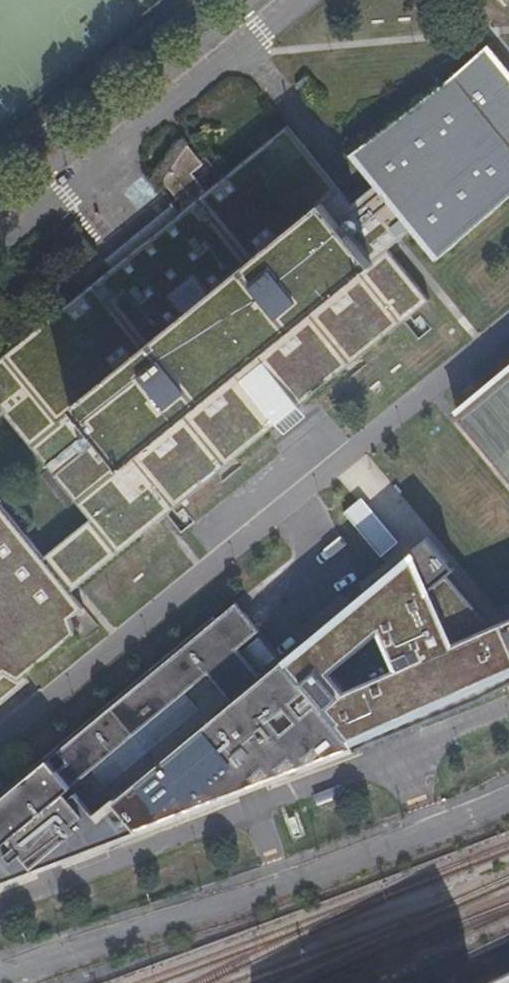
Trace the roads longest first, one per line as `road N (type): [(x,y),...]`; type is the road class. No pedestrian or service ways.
road 1 (unclassified): [(3,982),(508,805)]
road 2 (residential): [(0,248),(303,0)]

